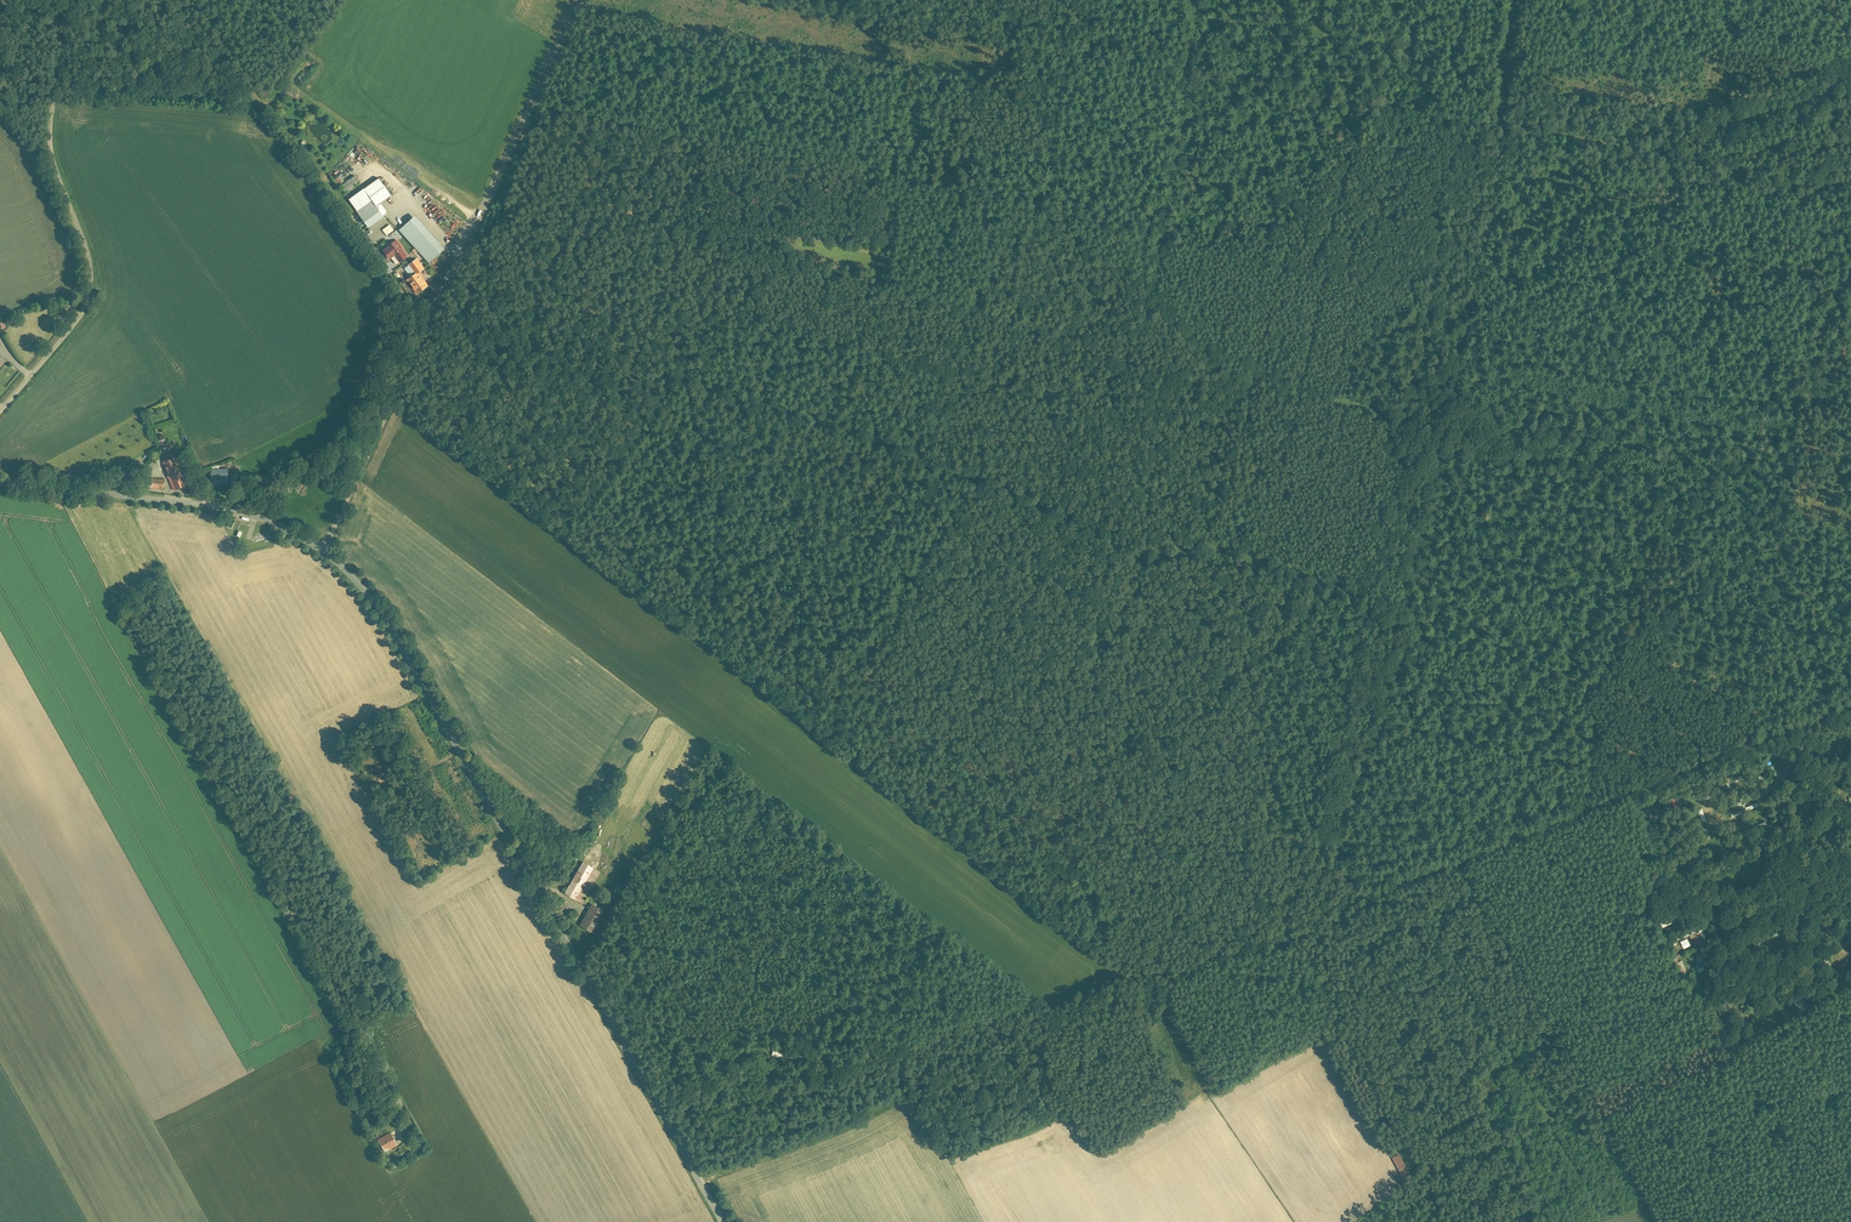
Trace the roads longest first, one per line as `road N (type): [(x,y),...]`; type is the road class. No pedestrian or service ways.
road 1 (track): [(700,1183),(1850,702)]
road 2 (track): [(749,0),(1815,182)]
road 3 (track): [(1398,623),(1323,579),(1252,558),(1176,548),(1142,557),(1041,501),(678,370),(658,407),(435,313)]
road 4 (tertiary): [(720,1221),(414,666),(367,594),(326,552)]
road 5 (track): [(1518,0),(1472,310),(1398,623),(1365,725)]
road 6 (track): [(1166,244),(1850,380)]
road 7 (unclassified): [(578,0),(326,552)]
road 8 (track): [(1740,748),(1779,597),(1815,182)]
road 9 (track): [(1206,0),(1166,244),(1140,332),(1041,501)]
road 10 (residential): [(72,0),(50,134),(90,261),(89,297),(0,412)]
road 11 (tertiary): [(326,552),(226,508),(0,482)]
road 12 (track): [(1281,610),(1265,655),(1271,773),(1312,831),(1328,839)]
road 13 (track): [(1850,63),(1838,75),(1815,182)]

